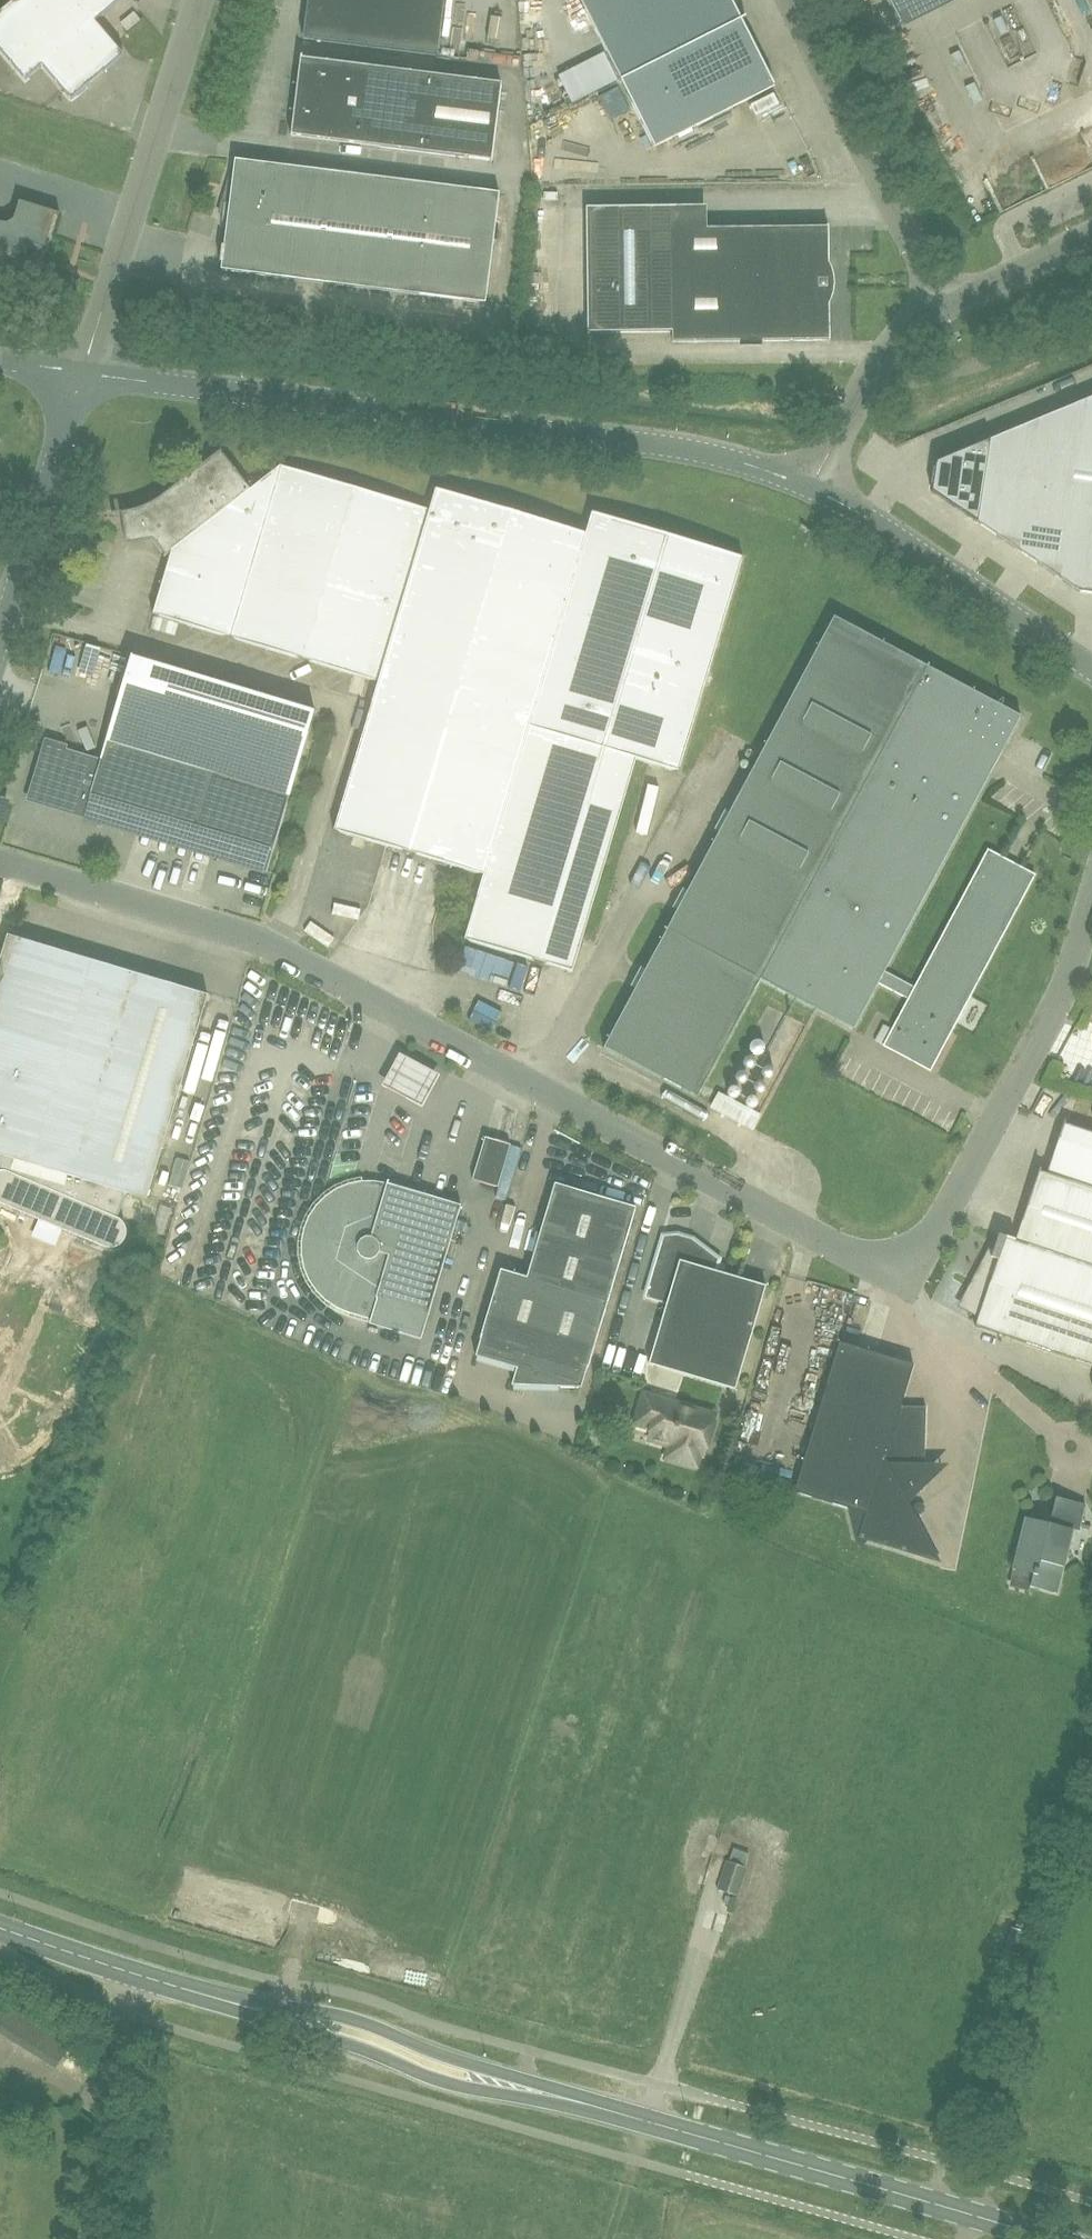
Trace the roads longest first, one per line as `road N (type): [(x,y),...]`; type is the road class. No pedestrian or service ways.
road 1 (unclassified): [(0,863),(270,948),(841,1252),(877,1257),(936,1233),(1067,984),(1091,900)]
road 2 (primary): [(1047,2238),(432,2065),(351,2032),(0,1926)]
road 3 (unclassified): [(811,490),(688,450),(85,372)]
road 4 (unclassified): [(85,372),(200,0)]
road 5 (unclassified): [(940,307),(787,0)]
road 6 (unclassified): [(1091,671),(886,530),(811,490)]
road 7 (unclassified): [(0,638),(85,372)]
road 8 (unclassified): [(811,490),(893,342),(940,307)]
road 9 (unclassified): [(940,307),(1091,236)]

